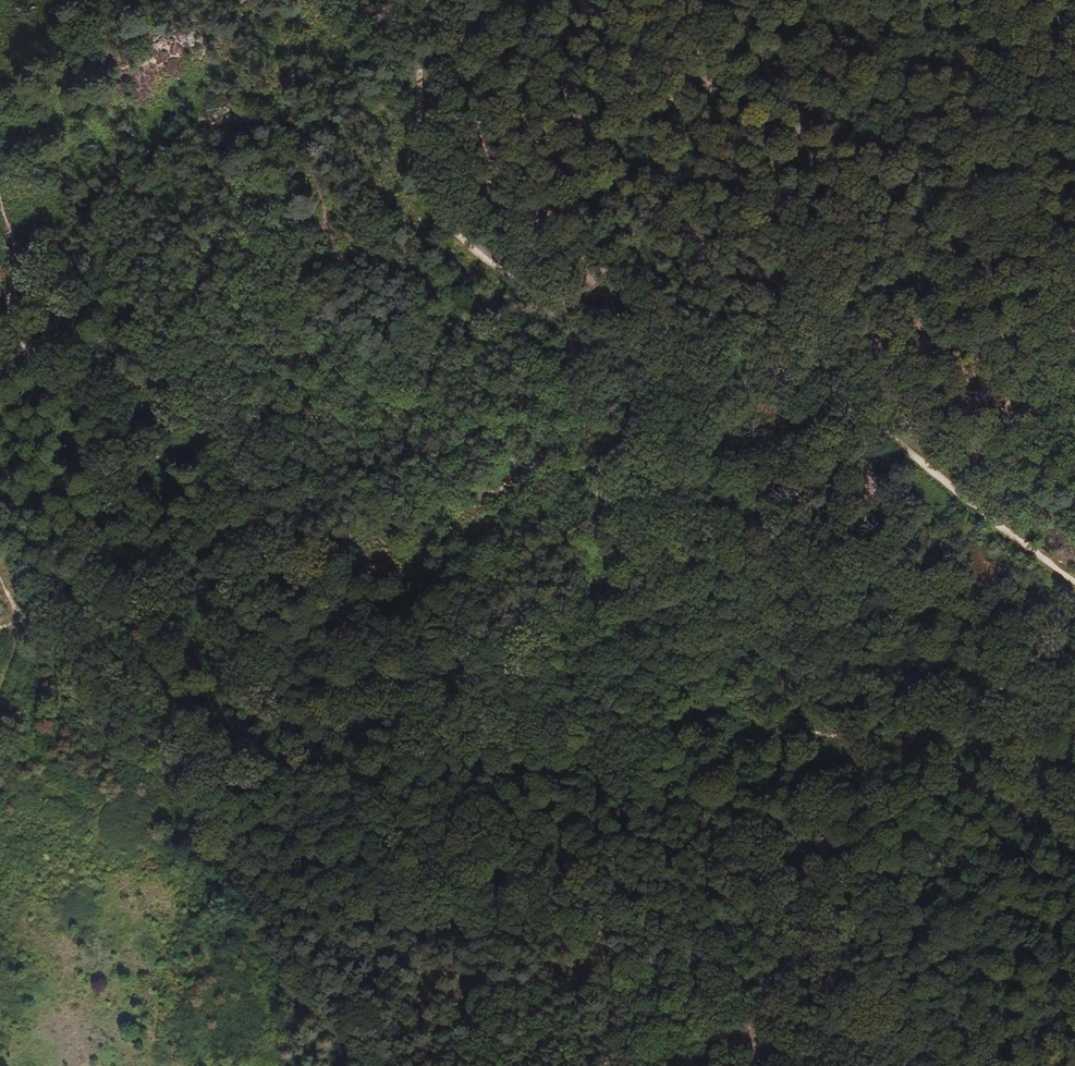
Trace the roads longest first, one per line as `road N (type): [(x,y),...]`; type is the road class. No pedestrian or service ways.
road 1 (track): [(1074,581),(864,414),(743,348),(602,314)]
road 2 (track): [(602,314),(499,265),(451,220),(421,166),(419,0)]

